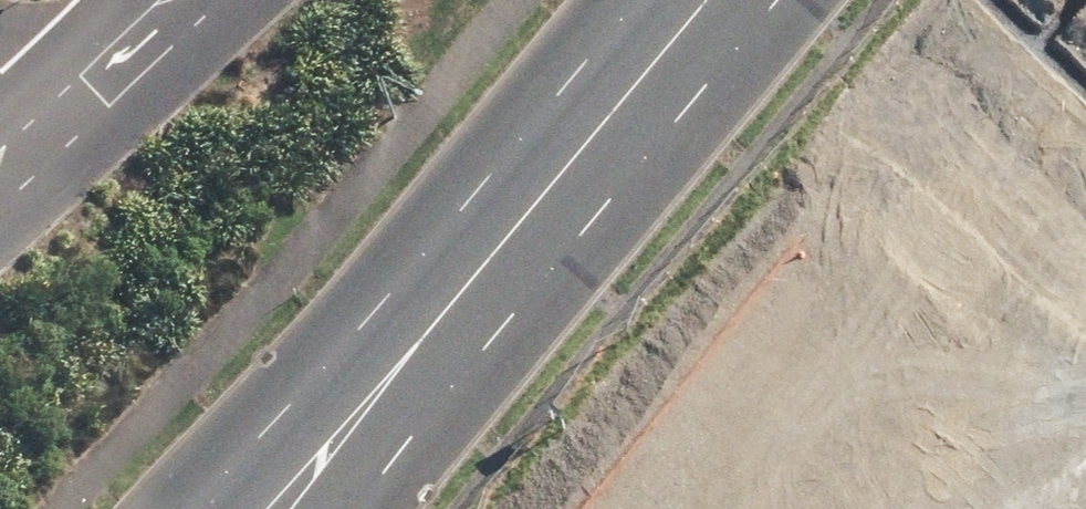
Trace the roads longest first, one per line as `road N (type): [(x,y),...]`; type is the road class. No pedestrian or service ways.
road 1 (secondary): [(686,0),(282,479)]
road 2 (residential): [(1085,213),(833,0)]
road 3 (unclassified): [(186,0),(0,186)]

